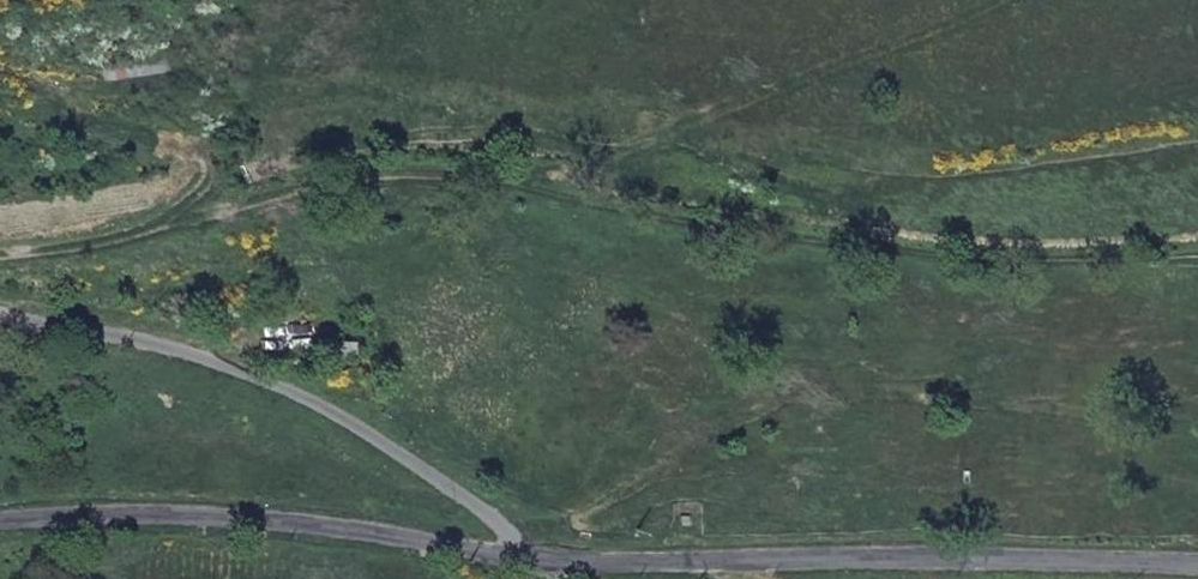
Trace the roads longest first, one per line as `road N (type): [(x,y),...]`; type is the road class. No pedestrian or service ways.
road 1 (track): [(1197,251),(1155,256),(797,235),(459,170),(324,186),(134,238),(0,255)]
road 2 (secondary): [(1197,566),(514,555)]
road 3 (unclassified): [(0,315),(178,350),(316,406),(497,525),(514,555)]
road 4 (secondary): [(514,555),(250,518),(69,514),(0,521)]

